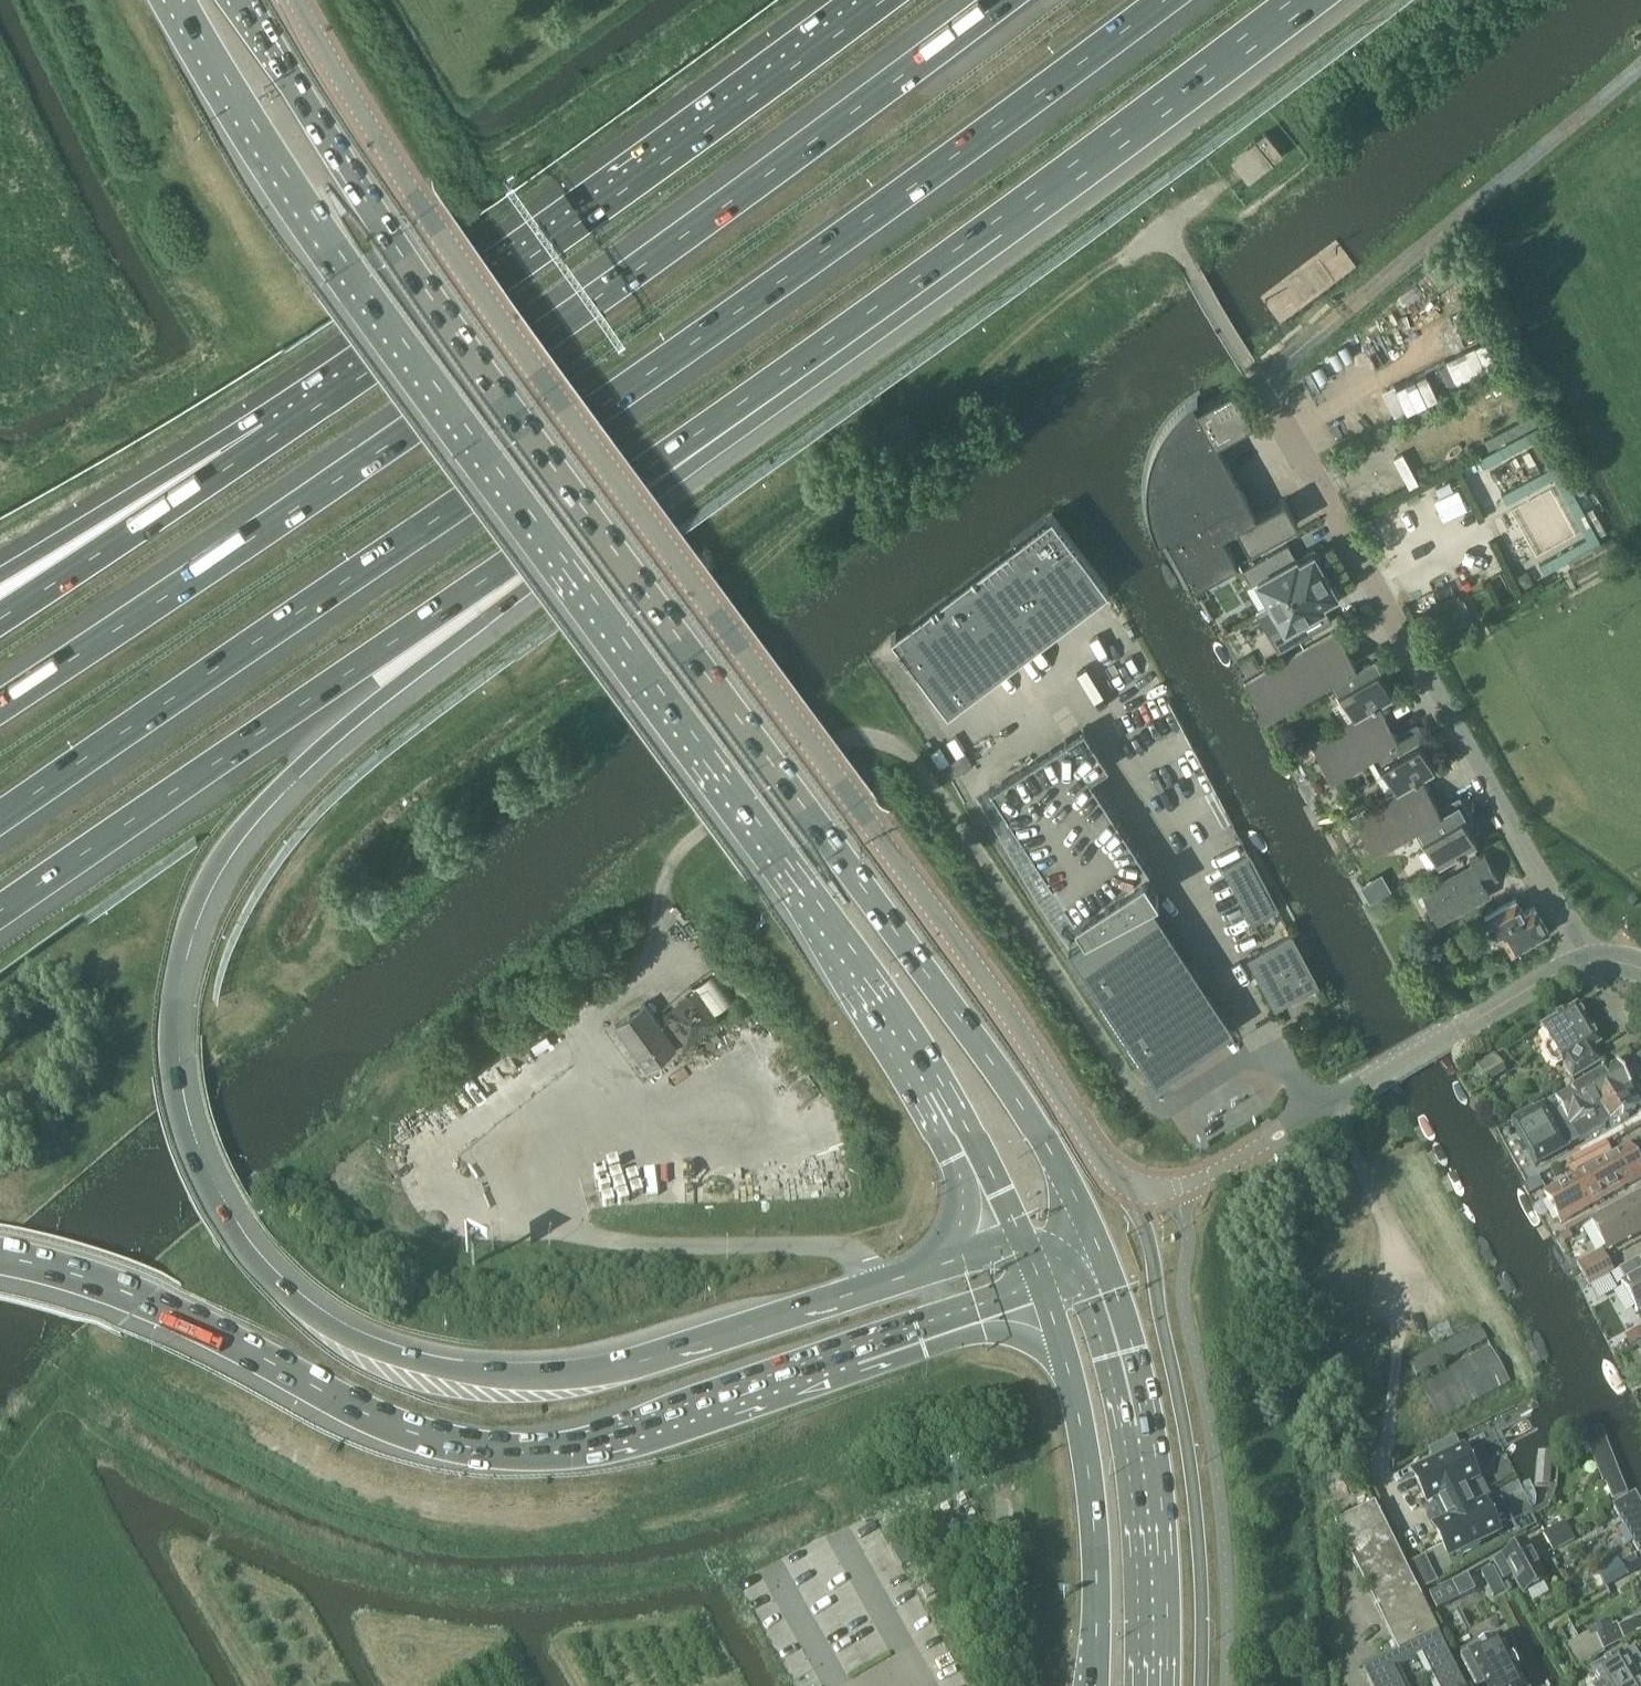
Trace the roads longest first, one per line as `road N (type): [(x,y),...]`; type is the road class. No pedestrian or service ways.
road 1 (motorway): [(1021,1241),(648,1360),(593,1372),(476,1373),(395,1356),(321,1323),(249,1255),(189,1147),(171,1040),(176,977),(191,919),(236,834),(311,755),(741,414)]
road 2 (primary): [(1097,1245),(992,1054),(391,236),(246,0)]
road 3 (primary): [(178,0),(340,268),(616,652),(778,861),(982,1162),(1021,1241)]
road 4 (motorway): [(0,816),(780,281),(1163,0)]
road 5 (motorway): [(1000,0),(592,302),(0,707)]
road 6 (motorway): [(0,1260),(145,1303),(433,1443),(524,1453),(636,1439),(1045,1300)]
road 7 (residential): [(857,806),(426,213),(300,0)]
road 8 (motorway): [(0,912),(220,756),(741,414)]
road 9 (motorway): [(867,0),(286,427)]
road 10 (motorway): [(741,414),(1299,0)]
road 11 (residential): [(1582,965),(1493,791),(1245,364)]
road 12 (unclassified): [(1137,1189),(1174,1190),(1212,1172),(1582,965)]
road 13 (unclassified): [(1137,1189),(1099,1160),(1004,1005),(857,806)]
road 14 (track): [(1126,263),(995,357),(917,457),(774,555)]
road 15 (primary): [(1166,1685),(1168,1590),(1150,1413),(1097,1245)]
road 16 (primary): [(1045,1300),(1086,1449),(1097,1582),(1095,1685)]
road 17 (motorway): [(286,427),(0,628)]
road 18 (motorway): [(286,427),(0,570)]
road 19 (track): [(1014,1685),(1003,1498)]

